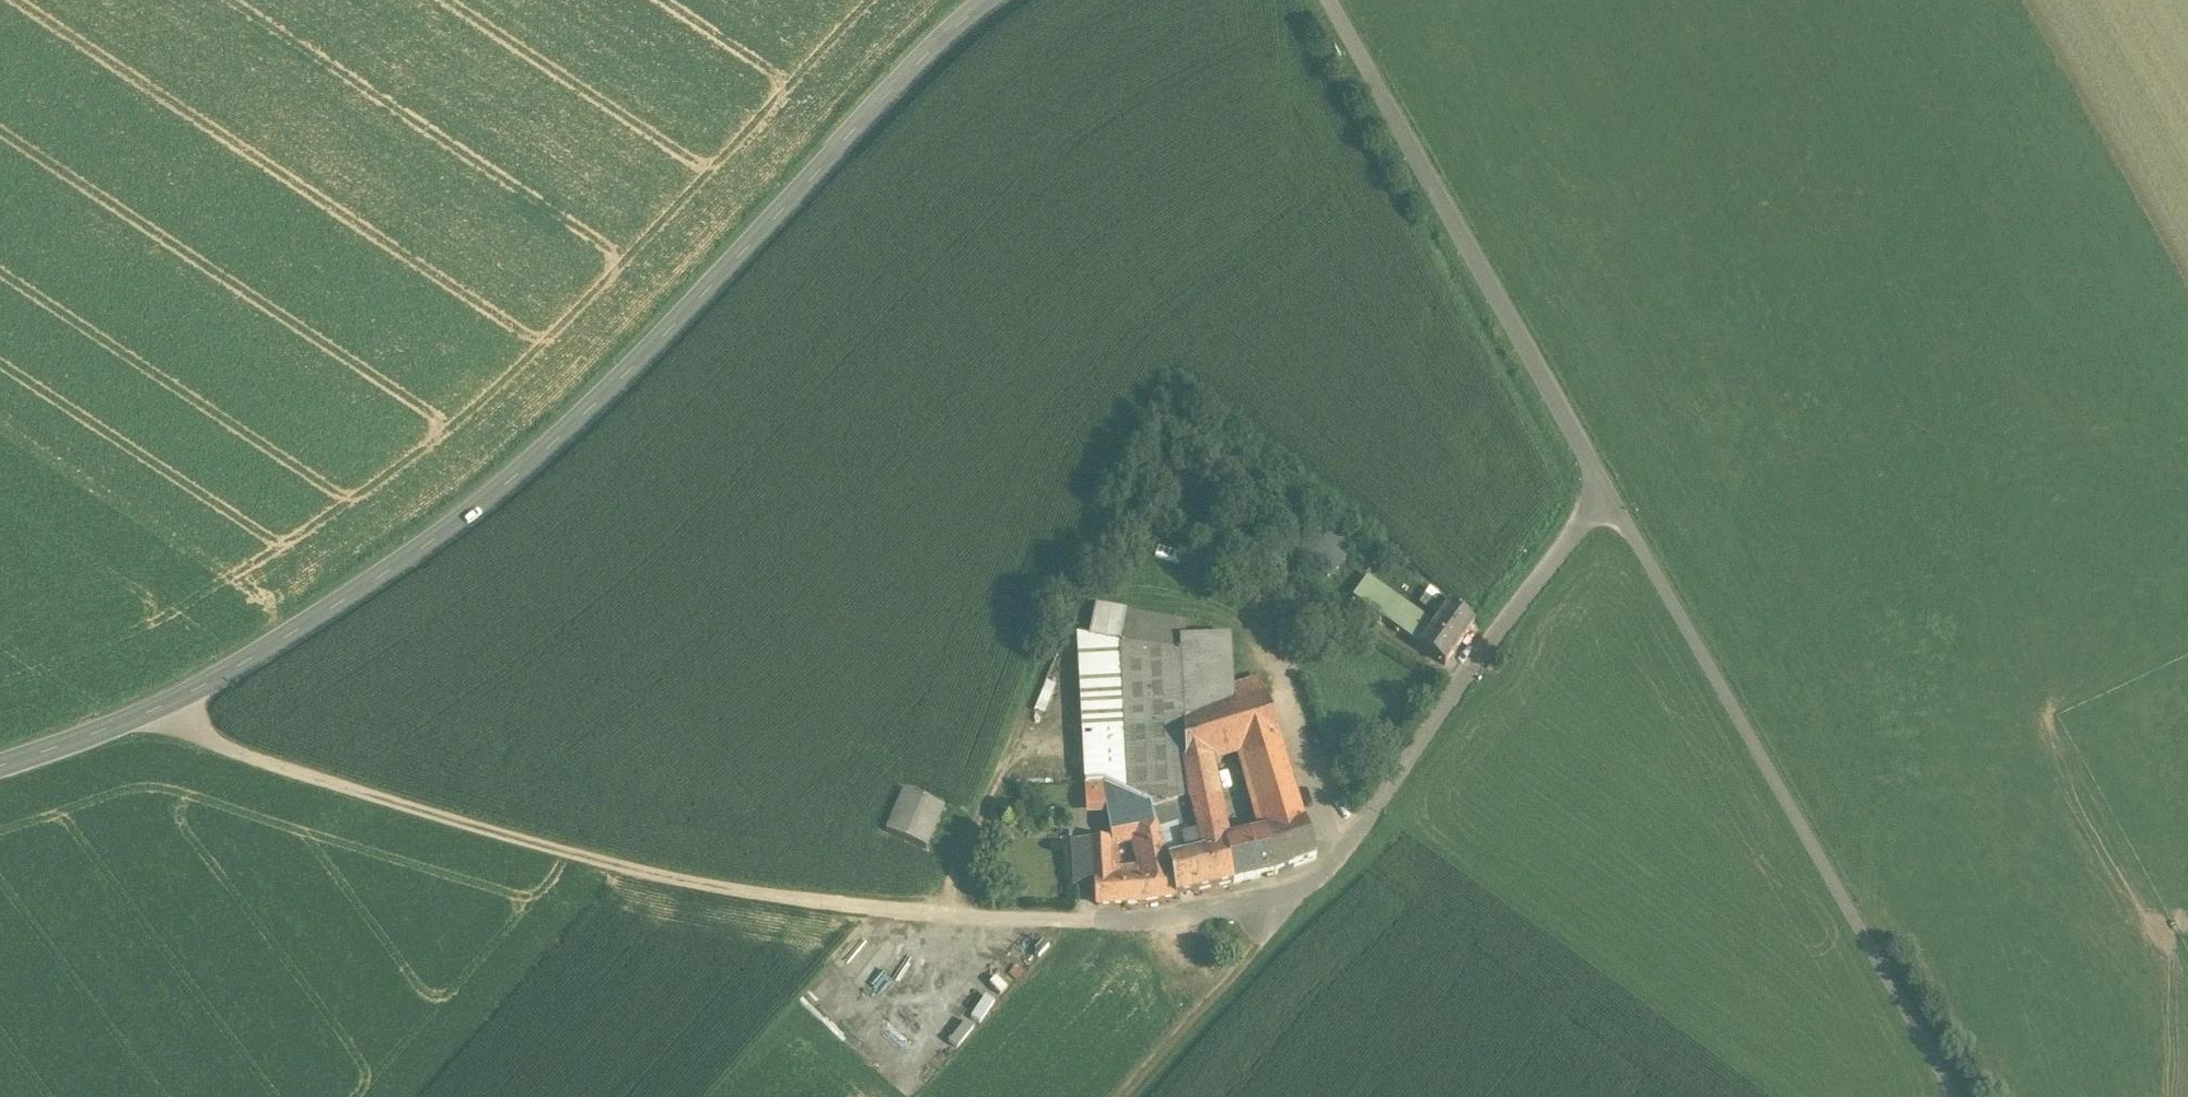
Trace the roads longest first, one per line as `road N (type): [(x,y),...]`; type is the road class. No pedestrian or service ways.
road 1 (residential): [(1601,491),(1318,888),(1163,924),(776,903),(586,872),(331,794),(222,746),(167,706)]
road 2 (secondary): [(997,0),(945,38),(640,360),(547,447),(454,525),(241,667),(167,706)]
road 3 (unclassified): [(1601,491),(1800,813),(1957,1096)]
road 4 (residential): [(1328,0),(1601,473),(1601,491)]
road 5 (track): [(946,909),(1056,645)]
road 6 (track): [(1318,888),(1145,1096)]
road 7 (secondary): [(167,706),(0,763)]

